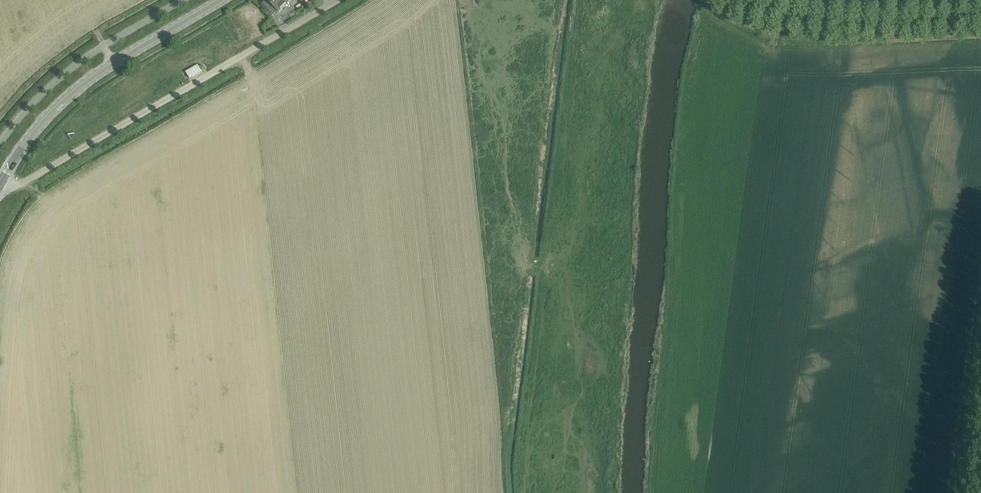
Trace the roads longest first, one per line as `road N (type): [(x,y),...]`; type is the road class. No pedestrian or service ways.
road 1 (unclassified): [(0,192),(338,0)]
road 2 (tertiary): [(0,182),(82,84),(218,0)]
road 3 (tertiary): [(980,23),(828,31),(731,0)]

